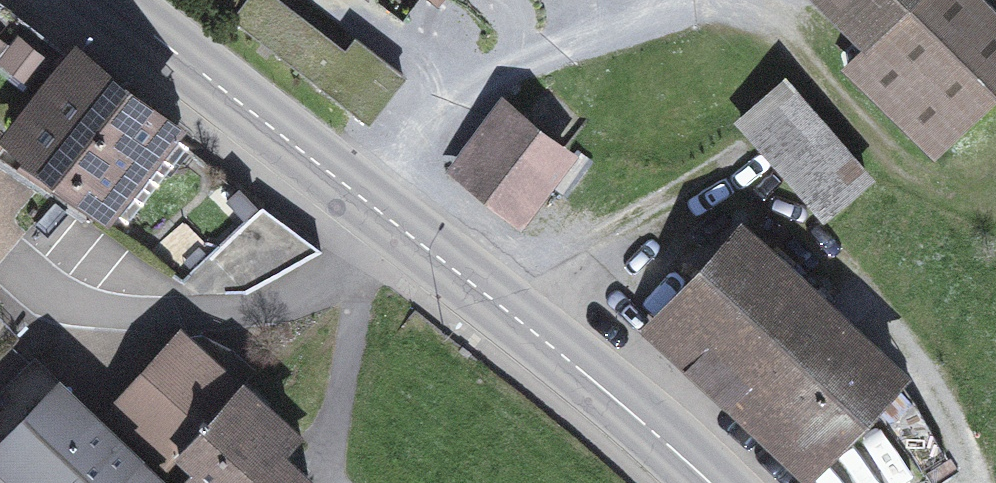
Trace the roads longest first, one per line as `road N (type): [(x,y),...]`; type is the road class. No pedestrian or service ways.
road 1 (residential): [(400,229),(358,272),(304,300),(179,316),(96,313),(47,301),(3,260)]
road 2 (secondary): [(400,229),(710,482)]
road 3 (secondary): [(105,0),(400,229)]
road 4 (track): [(995,223),(895,165),(771,32)]

